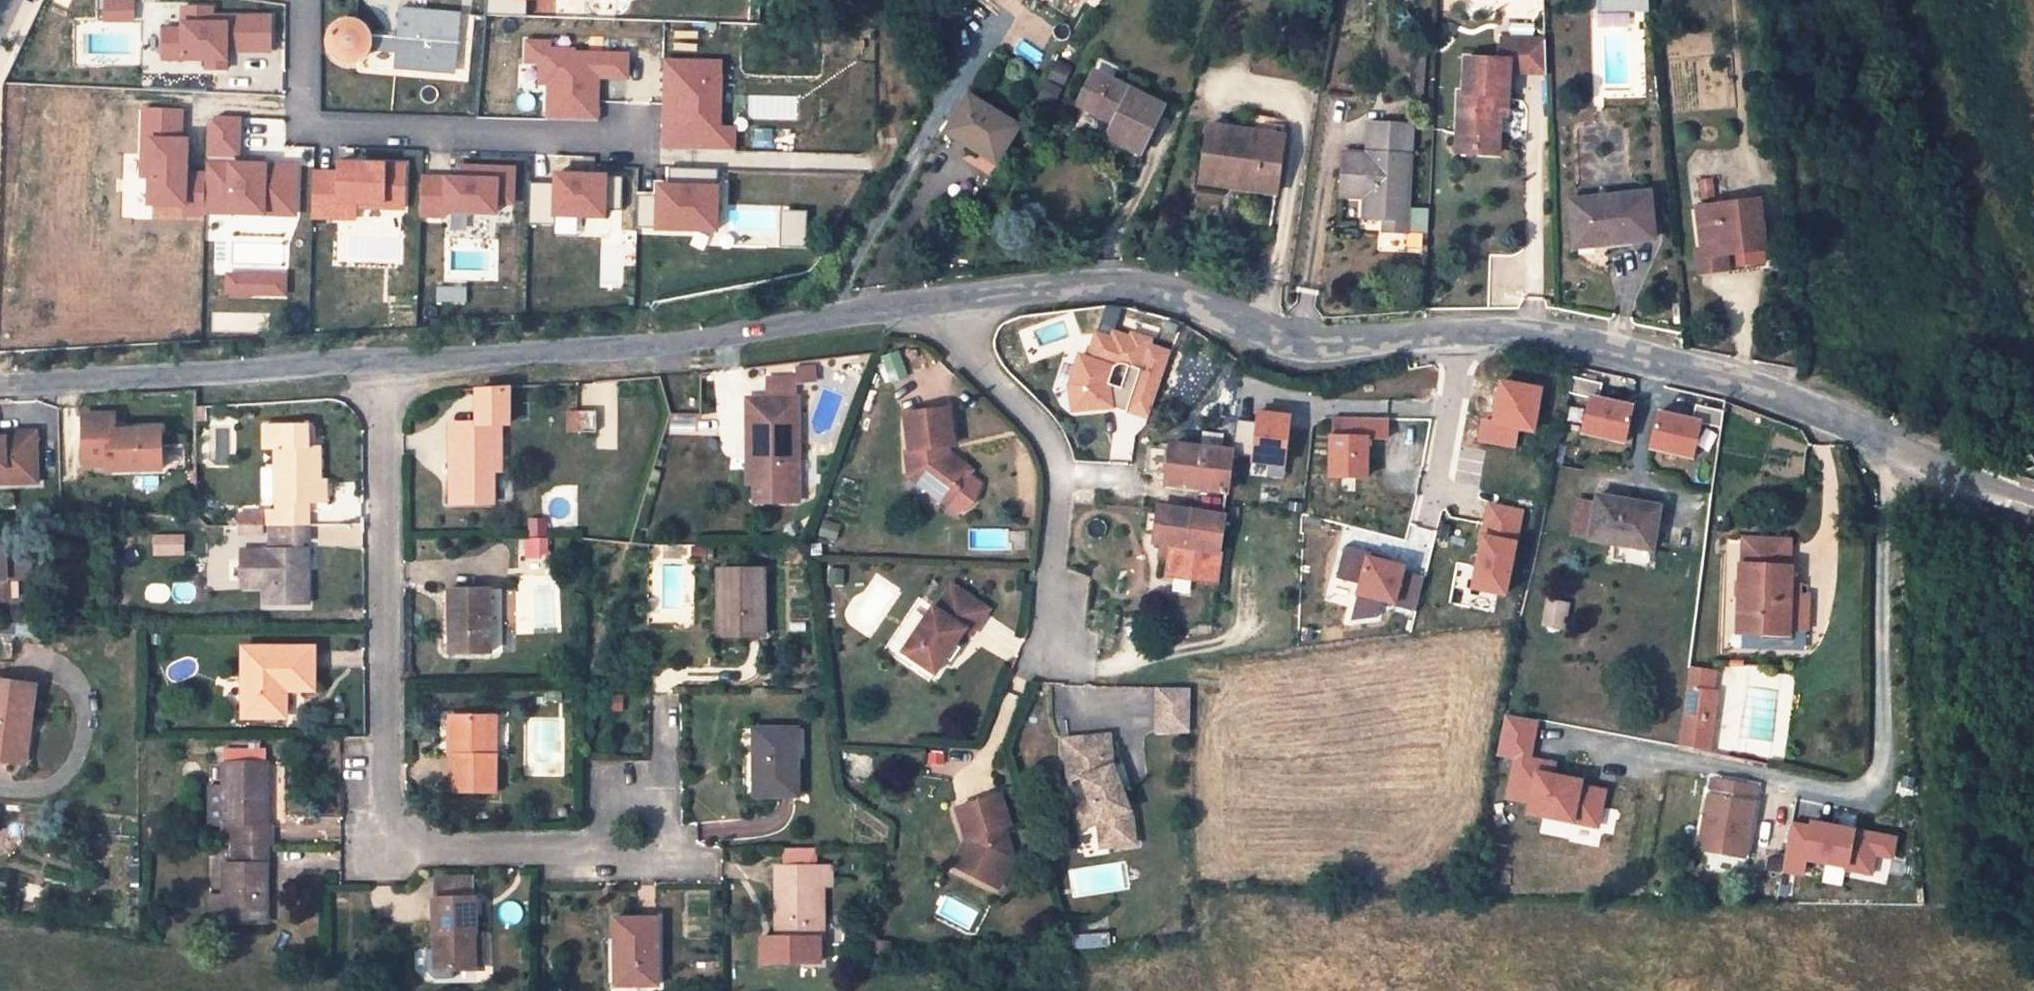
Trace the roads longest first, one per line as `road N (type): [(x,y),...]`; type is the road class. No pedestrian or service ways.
road 1 (unclassified): [(950,304),(1103,288),(1180,299),(1282,344),(1500,336),(1588,348),(1729,377),(2033,500)]
road 2 (residential): [(384,366),(382,854),(642,849)]
road 3 (unclassified): [(384,366),(658,348),(950,304)]
road 4 (residential): [(305,0),(304,127),(627,136)]
road 5 (residential): [(950,304),(968,351),(1036,421),(1059,461),(1064,515),(1049,599),(1059,652)]
road 6 (unclassified): [(0,381),(384,366)]

